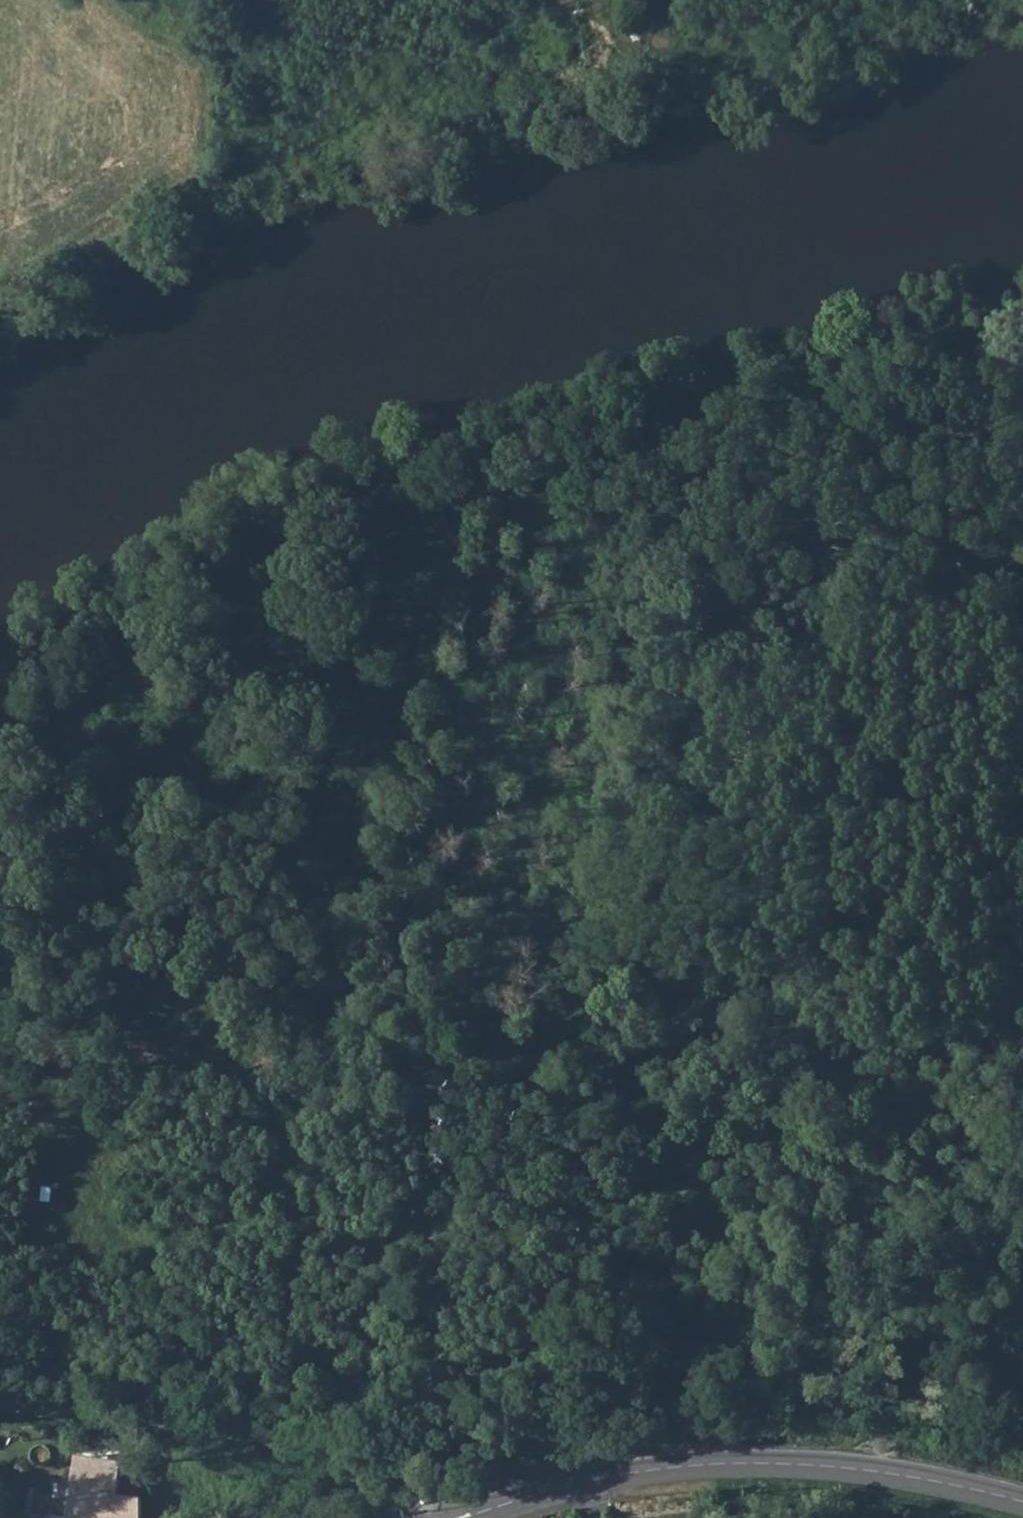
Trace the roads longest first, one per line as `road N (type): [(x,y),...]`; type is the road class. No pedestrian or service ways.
road 1 (tertiary): [(459,1517),(622,1475),(764,1464),(920,1479),(1022,1502)]

